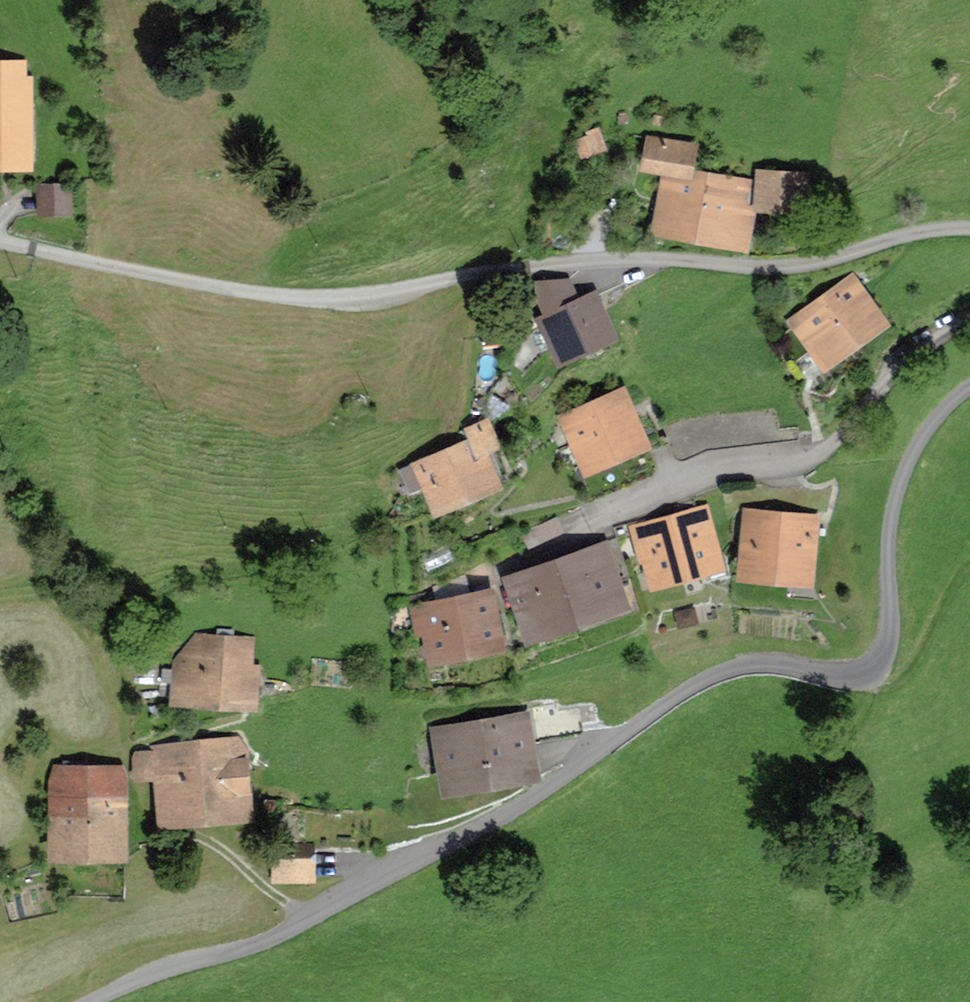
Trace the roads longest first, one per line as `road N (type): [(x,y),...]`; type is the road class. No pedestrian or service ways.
road 1 (unclassified): [(100,1001),(272,942),(501,821),(705,682),(742,669),(842,677),(875,671),(892,653),(898,611),(895,512),(918,449),(969,390)]
road 2 (unclassified): [(969,230),(806,268),(653,260),(505,271),(395,295),(294,301)]
road 3 (unclassified): [(0,241),(294,301)]

